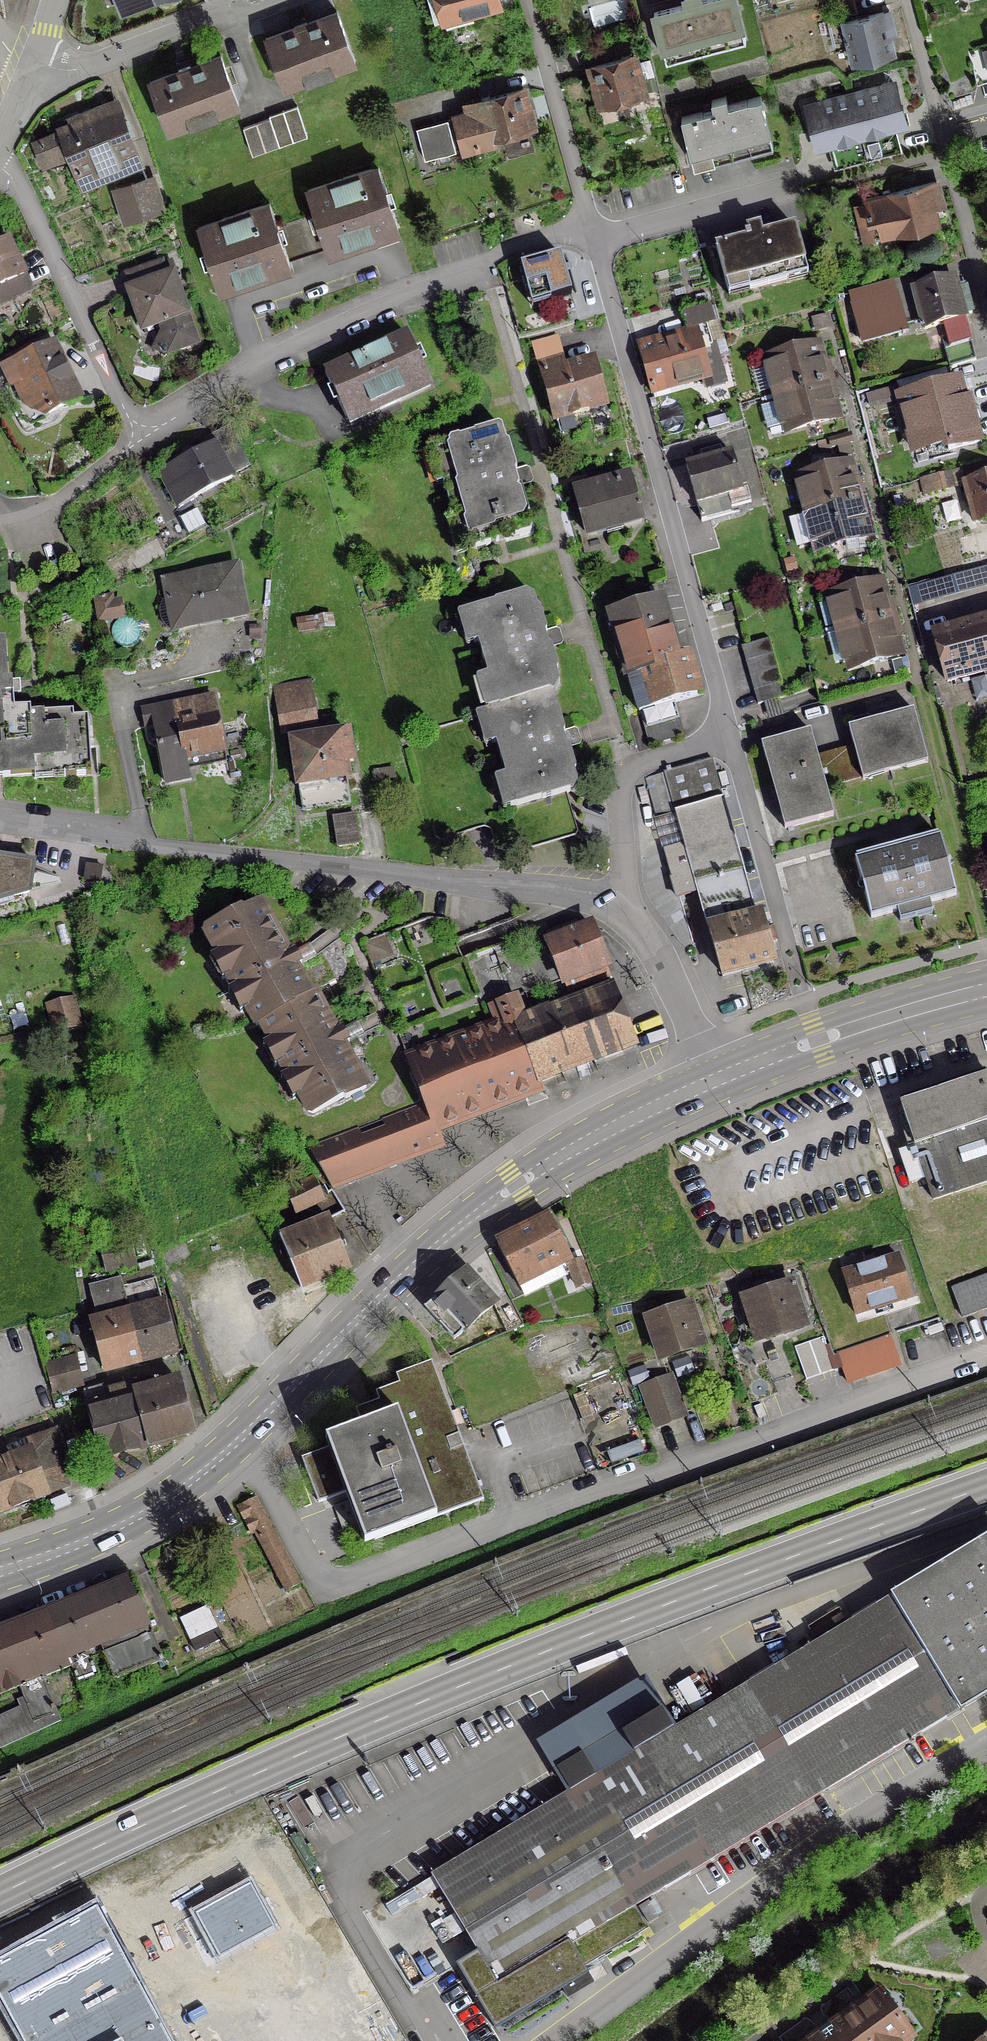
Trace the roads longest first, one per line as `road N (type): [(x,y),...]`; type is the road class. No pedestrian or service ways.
road 1 (primary): [(986,1488),(371,1723),(0,1893)]
road 2 (residential): [(238,1443),(308,1570),(331,1584),(611,1483),(665,1476),(986,1356)]
road 3 (residential): [(617,907),(623,779),(637,764),(724,737),(590,237)]
road 4 (residential): [(0,817),(253,858),(554,891),(617,907)]
road 5 (tertiary): [(238,1443),(409,1270),(486,1206),(589,1141),(717,1078)]
road 6 (residential): [(556,2040),(823,1845),(986,1747)]
road 7 (residential): [(590,237),(520,244),(261,362),(139,435)]
road 8 (residential): [(0,174),(21,197),(139,435)]
road 9 (tertiary): [(717,1078),(869,1022),(986,991)]
road 10 (tertiary): [(0,1571),(136,1518),(238,1443)]
road 11 (residential): [(23,67),(73,70),(263,0)]
road 12 (residential): [(590,237),(526,0)]
road 13 (residential): [(797,184),(590,237)]
road 14 (residential): [(617,907),(645,932),(717,1078)]

